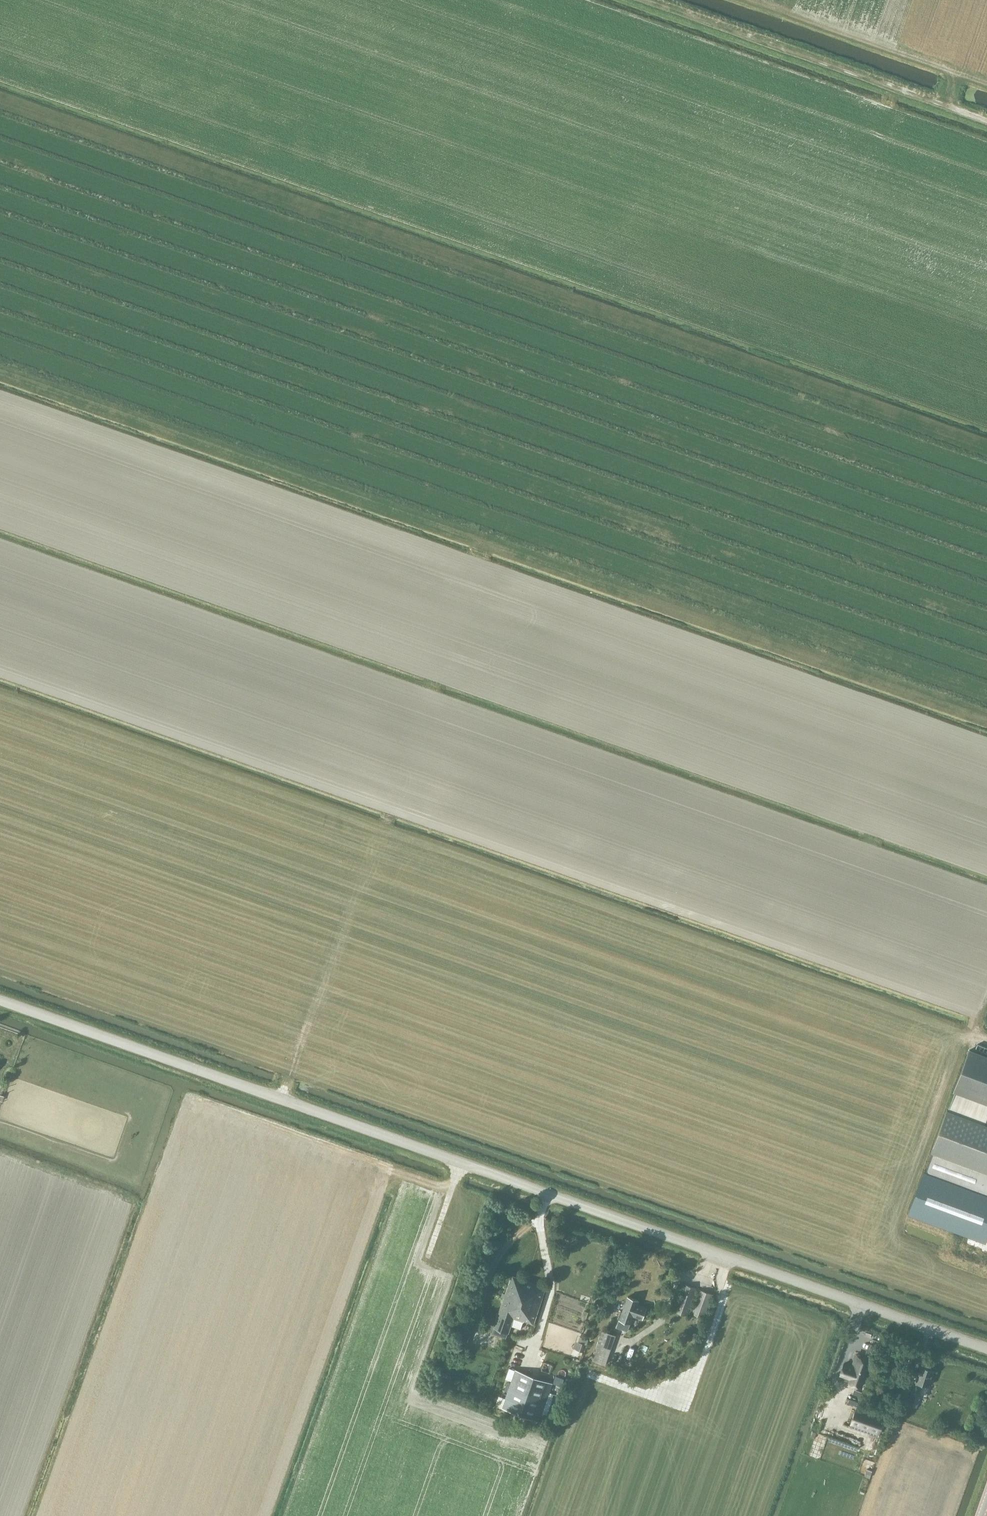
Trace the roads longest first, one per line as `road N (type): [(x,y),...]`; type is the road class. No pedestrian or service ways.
road 1 (unclassified): [(986,1349),(0,1003)]
road 2 (track): [(986,122),(637,0)]

